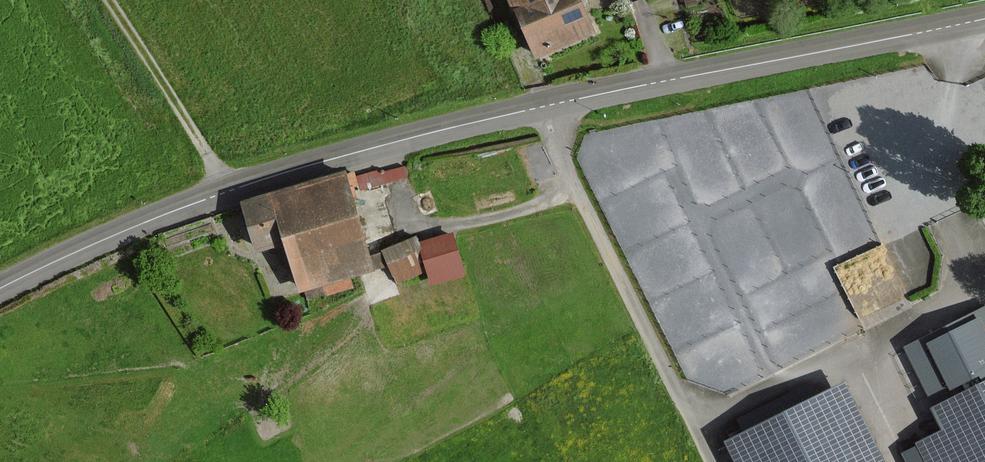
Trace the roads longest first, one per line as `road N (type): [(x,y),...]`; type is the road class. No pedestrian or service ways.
road 1 (tertiary): [(984,19),(392,143),(216,193),(0,286)]
road 2 (track): [(538,109),(714,461)]
road 3 (track): [(578,188),(497,217),(407,224),(392,143)]

